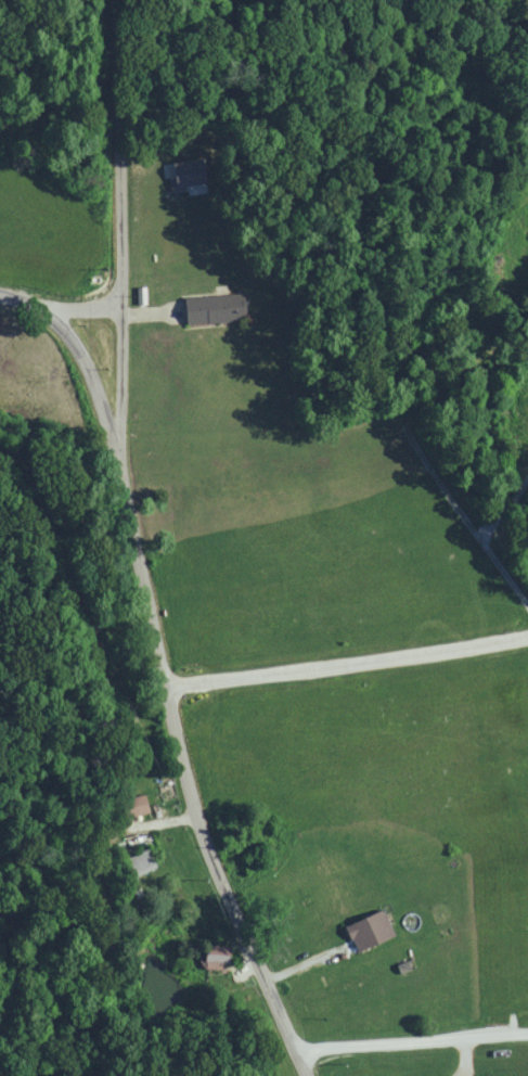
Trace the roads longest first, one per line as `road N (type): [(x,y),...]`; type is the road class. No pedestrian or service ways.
road 1 (residential): [(309,1075),(192,809),(117,452),(125,306)]
road 2 (residential): [(166,690),(527,637)]
road 3 (residential): [(125,306),(119,0)]
road 4 (residential): [(301,1059),(337,1043),(527,1027)]
road 5 (residential): [(38,310),(75,345),(117,452)]
road 6 (residential): [(125,306),(38,310),(0,301)]

